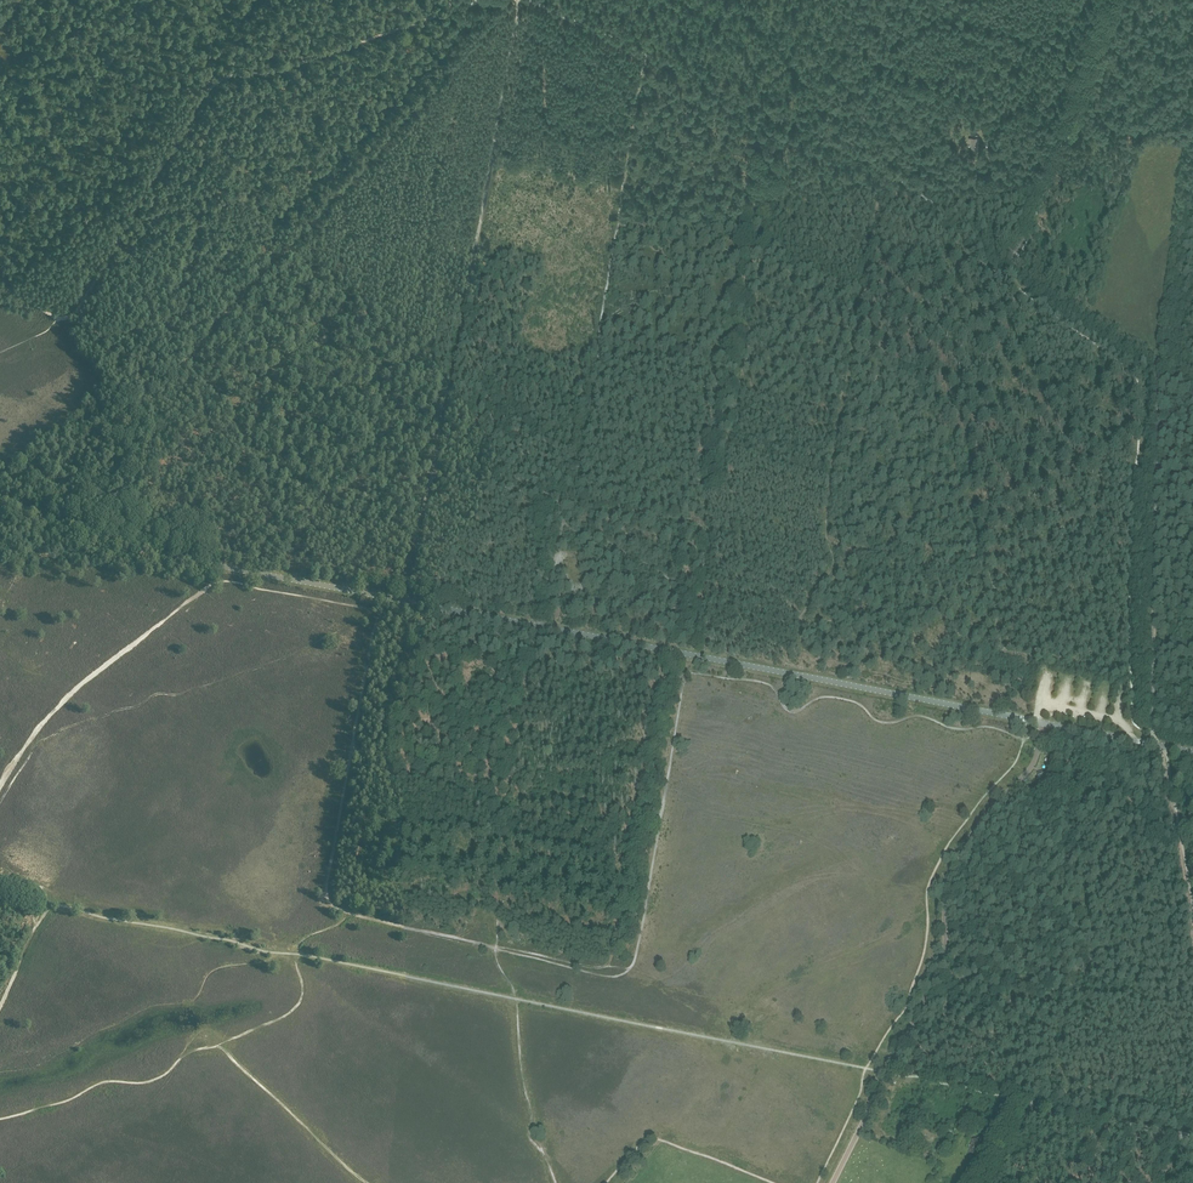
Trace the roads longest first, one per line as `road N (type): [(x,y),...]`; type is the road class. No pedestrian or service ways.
road 1 (tertiary): [(1153,744),(221,566),(0,499)]
road 2 (track): [(1154,735),(1151,593),(1170,374),(1012,260)]
road 3 (track): [(417,541),(519,0)]
road 4 (track): [(561,498),(563,519),(575,531),(671,580),(609,965)]
road 5 (track): [(0,792),(51,711),(221,581),(380,611)]
road 6 (track): [(0,353),(78,311),(206,91),(285,68)]
road 7 (track): [(582,438),(649,56)]
road 8 (track): [(1192,1138),(1023,1104),(1011,1085),(894,1061)]
road 9 (track): [(285,68),(480,0)]
road 10 (track): [(582,438),(573,488),(561,498),(432,475)]
road 11 (track): [(1192,926),(1160,745)]
road 12 (track): [(0,1003),(48,895),(0,879)]
road 13 (track): [(1053,146),(1109,0)]
road 14 (track): [(296,580),(247,459)]
road 15 (track): [(1012,260),(1053,146)]

